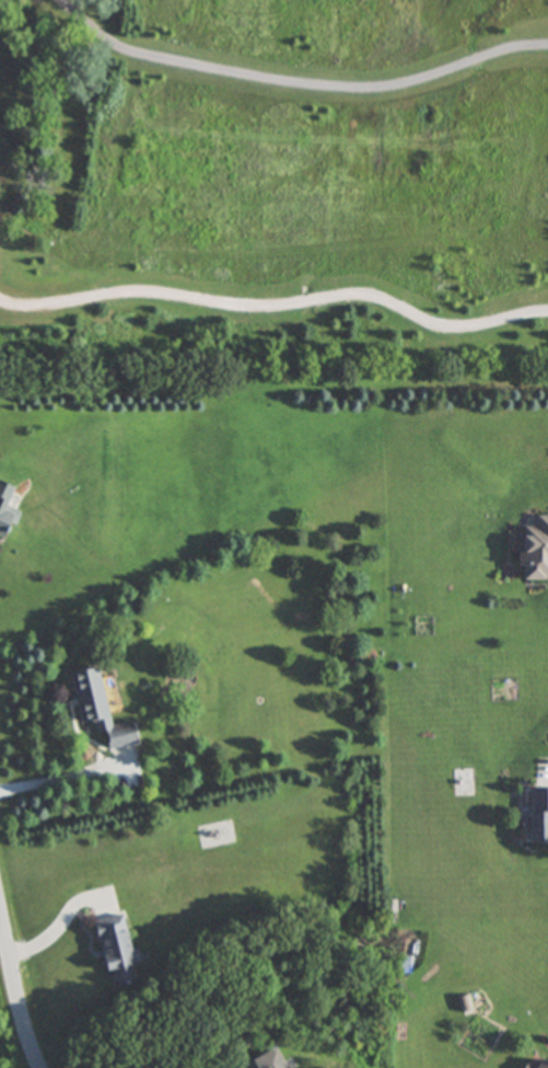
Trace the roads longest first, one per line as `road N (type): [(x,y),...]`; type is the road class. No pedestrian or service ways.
road 1 (residential): [(42,1067),(0,894)]

